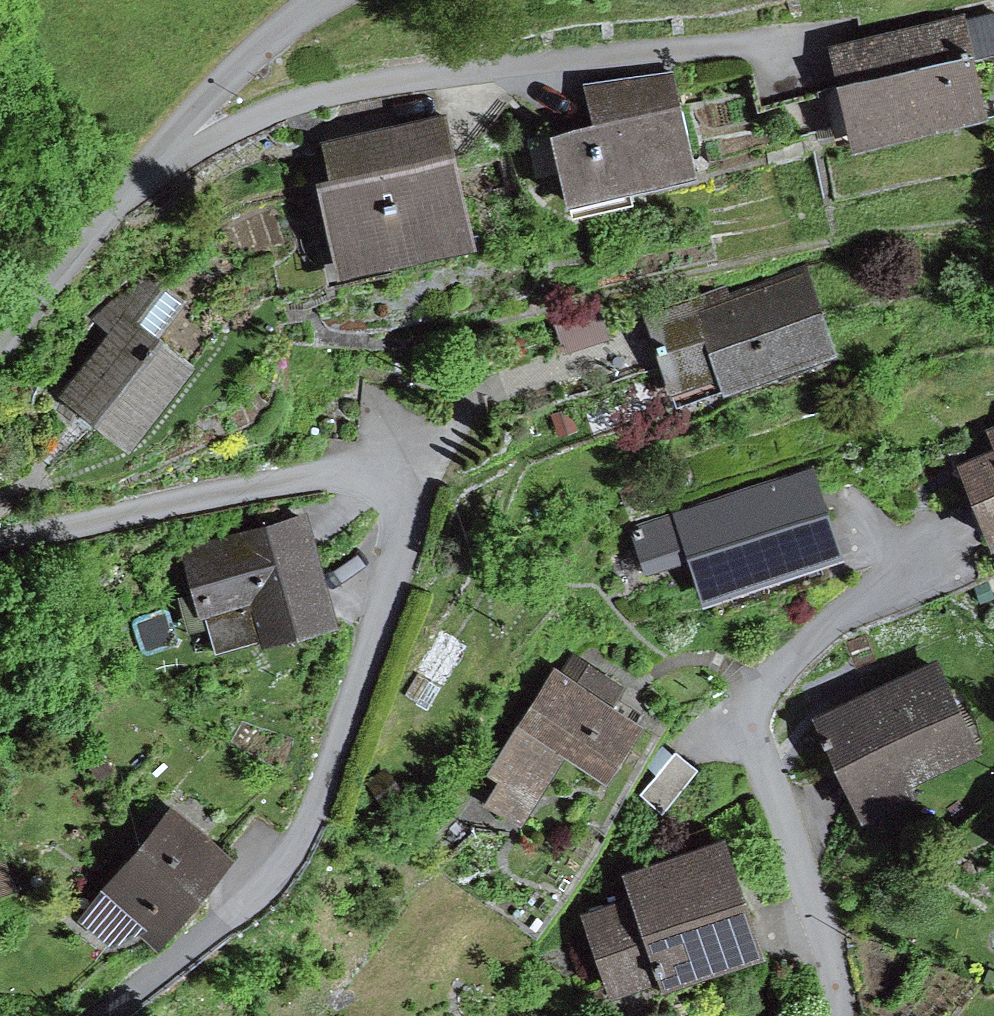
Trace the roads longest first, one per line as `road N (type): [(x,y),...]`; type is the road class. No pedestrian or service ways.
road 1 (residential): [(85,1015),(273,877),(303,832),(401,528),(394,483),(365,469),(0,535)]
road 2 (residential): [(0,337),(90,217),(183,143),(383,80),(758,43)]
road 3 (residential): [(840,1015),(834,952),(753,723),(760,692),(929,540)]

